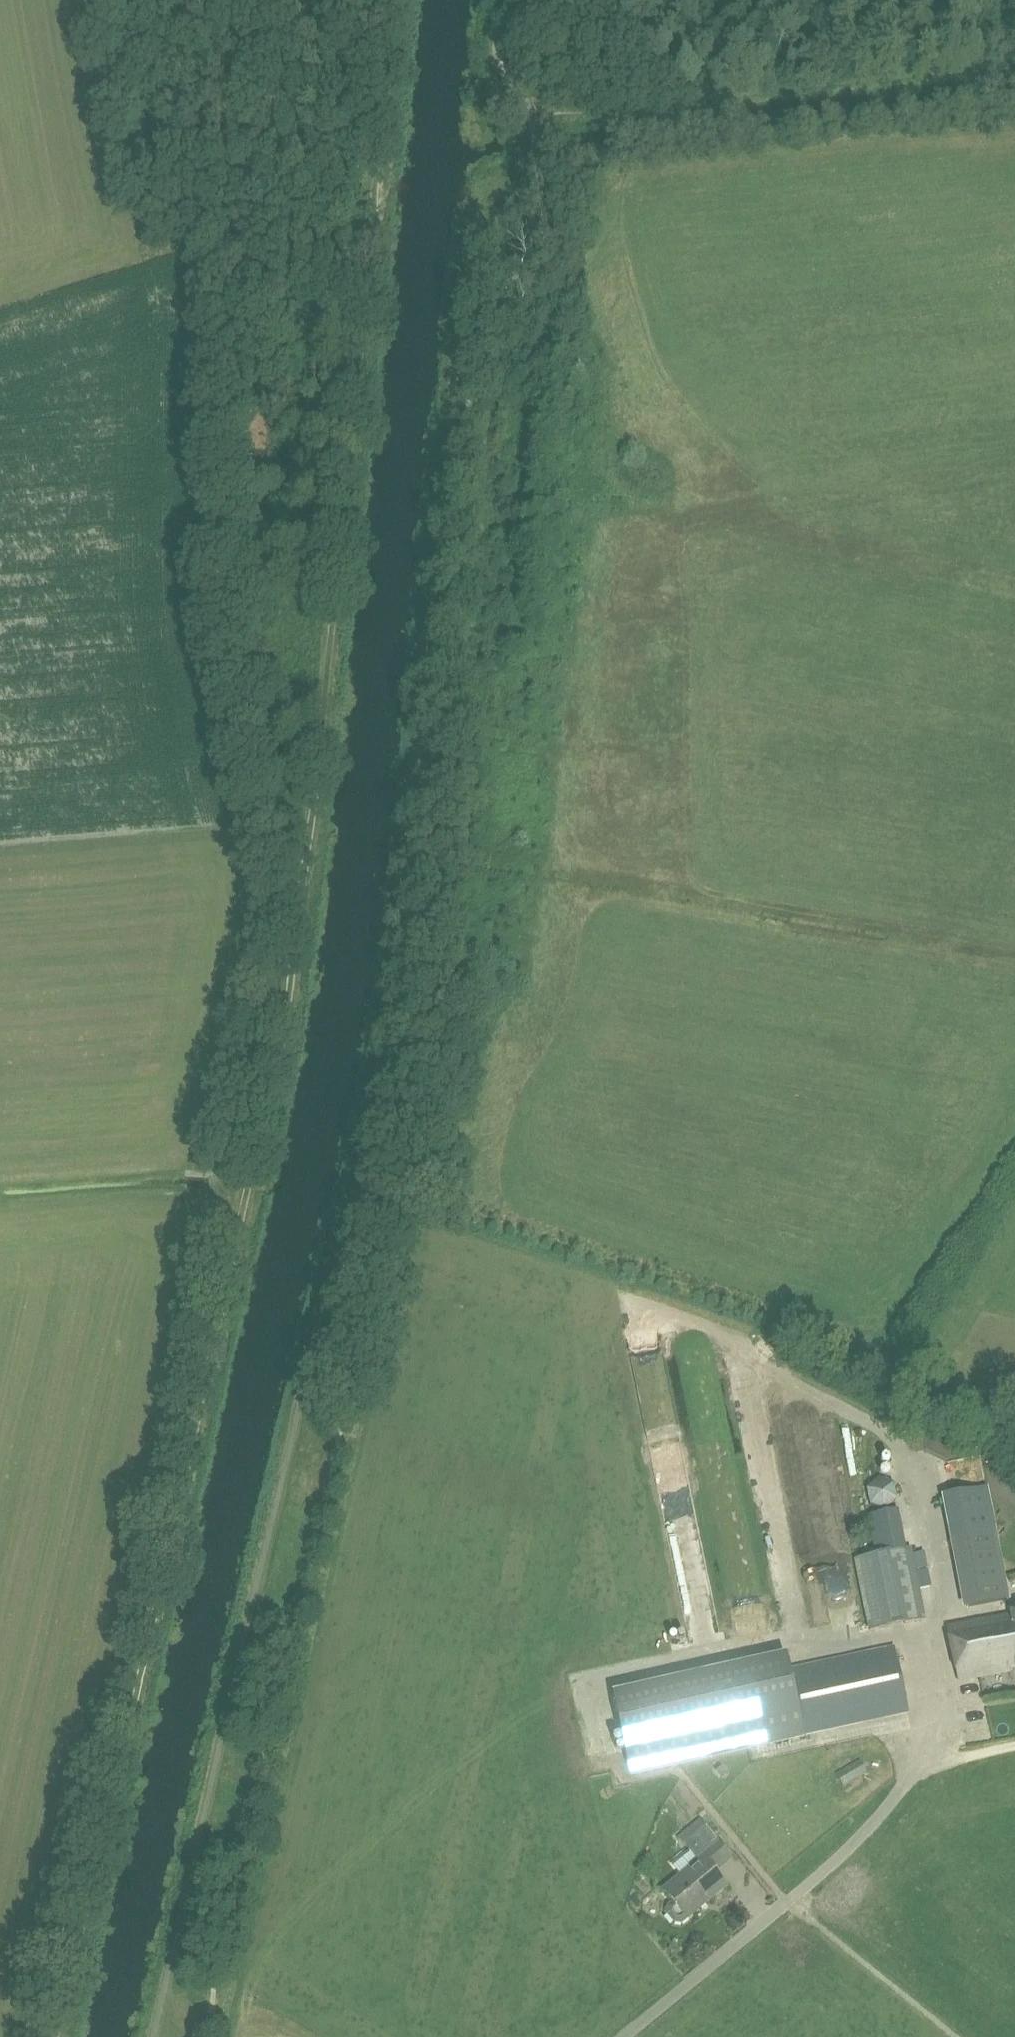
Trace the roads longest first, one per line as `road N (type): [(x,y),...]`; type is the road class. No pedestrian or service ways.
road 1 (track): [(398,0),(274,1072),(52,2036)]
road 2 (unclassified): [(623,2036),(811,1882),(916,1772),(955,1758)]

